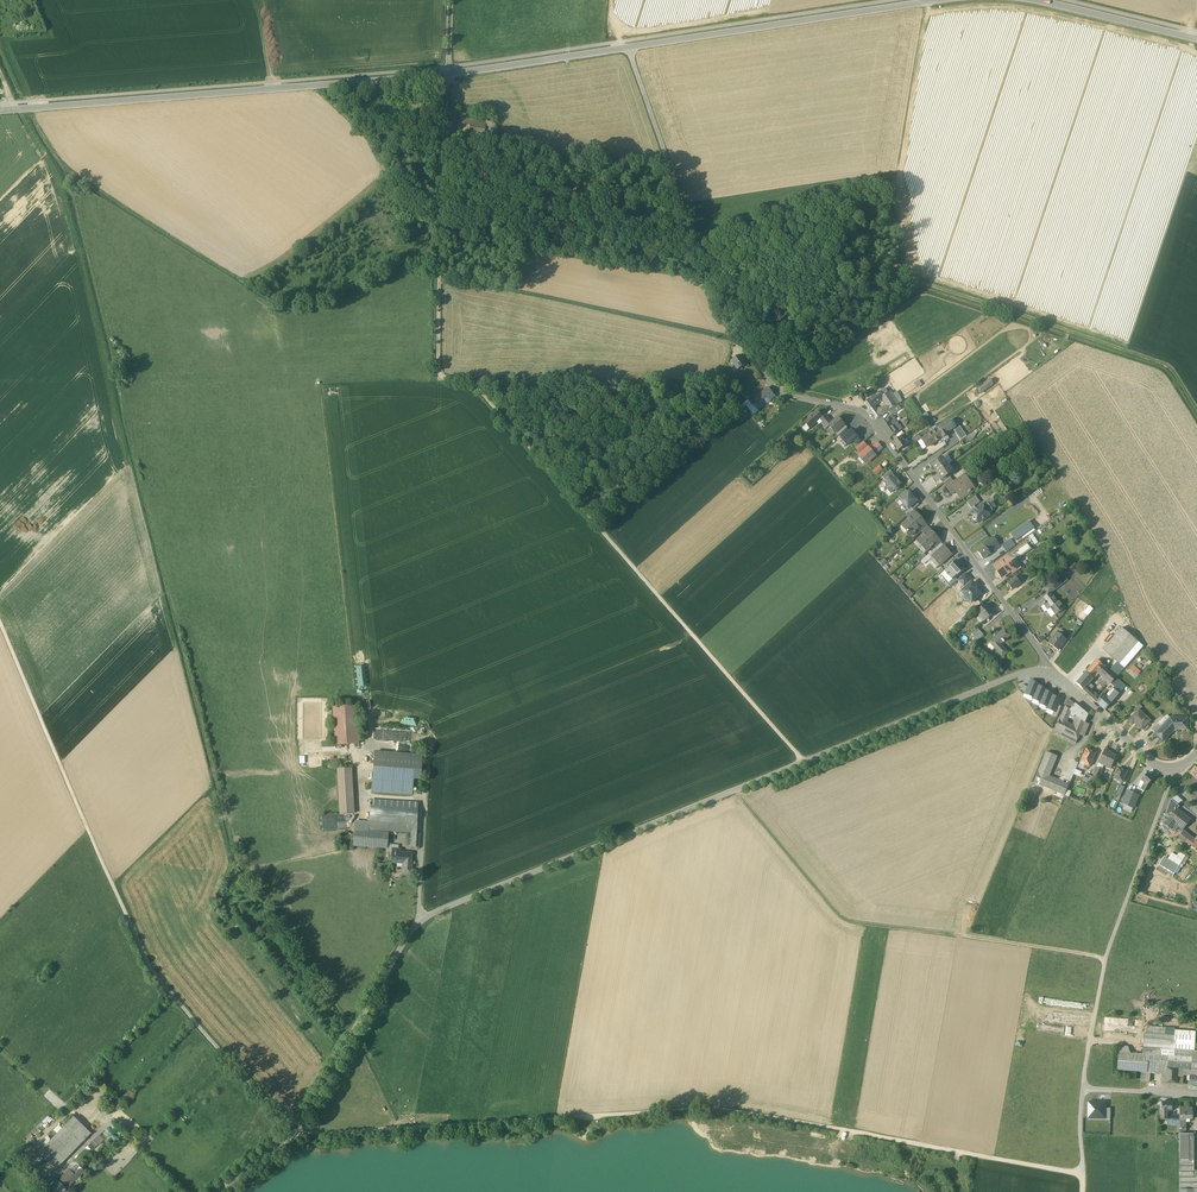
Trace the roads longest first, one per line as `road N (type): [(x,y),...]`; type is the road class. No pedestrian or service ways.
road 1 (unclassified): [(1049,672),(1010,677),(428,916),(407,937),(294,1131),(215,1191)]
road 2 (track): [(294,1131),(720,1111),(1087,1176)]
road 3 (unclassified): [(1049,672),(869,418),(782,392),(718,310),(629,47)]
road 4 (track): [(294,1131),(151,967),(0,623)]
road 5 (track): [(803,762),(472,382)]
road 6 (track): [(775,387),(926,283),(1167,367),(1196,410)]
road 7 (unclassified): [(448,75),(0,110)]
road 8 (track): [(738,789),(853,925),(1106,958)]
road 9 (track): [(448,75),(439,371),(472,382)]
road 10 (unclassified): [(942,0),(629,47)]
road 11 (track): [(472,382),(757,383)]
road 12 (track): [(442,212),(696,239)]
road 13 (track): [(1106,958),(1080,1130),(1087,1176)]
road 14 (track): [(1171,777),(1106,958)]
road 15 (unclassified): [(629,47),(448,75)]
road 16 (unclassified): [(1196,39),(1030,0)]
road 17 (unclassified): [(1170,772),(1049,672)]

